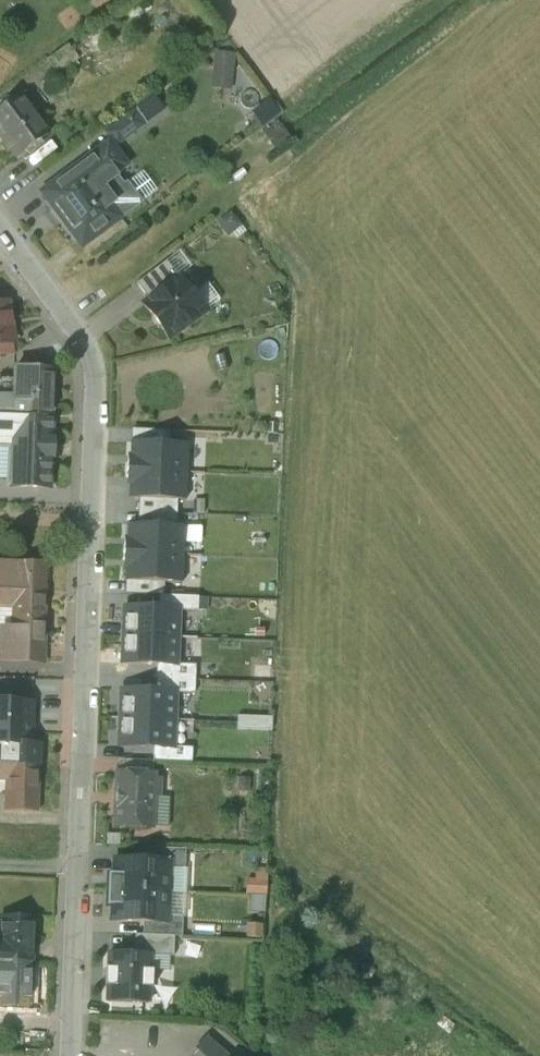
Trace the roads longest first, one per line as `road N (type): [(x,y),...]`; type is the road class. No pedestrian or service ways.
road 1 (residential): [(68,1055),(91,379),(84,344),(0,231)]

